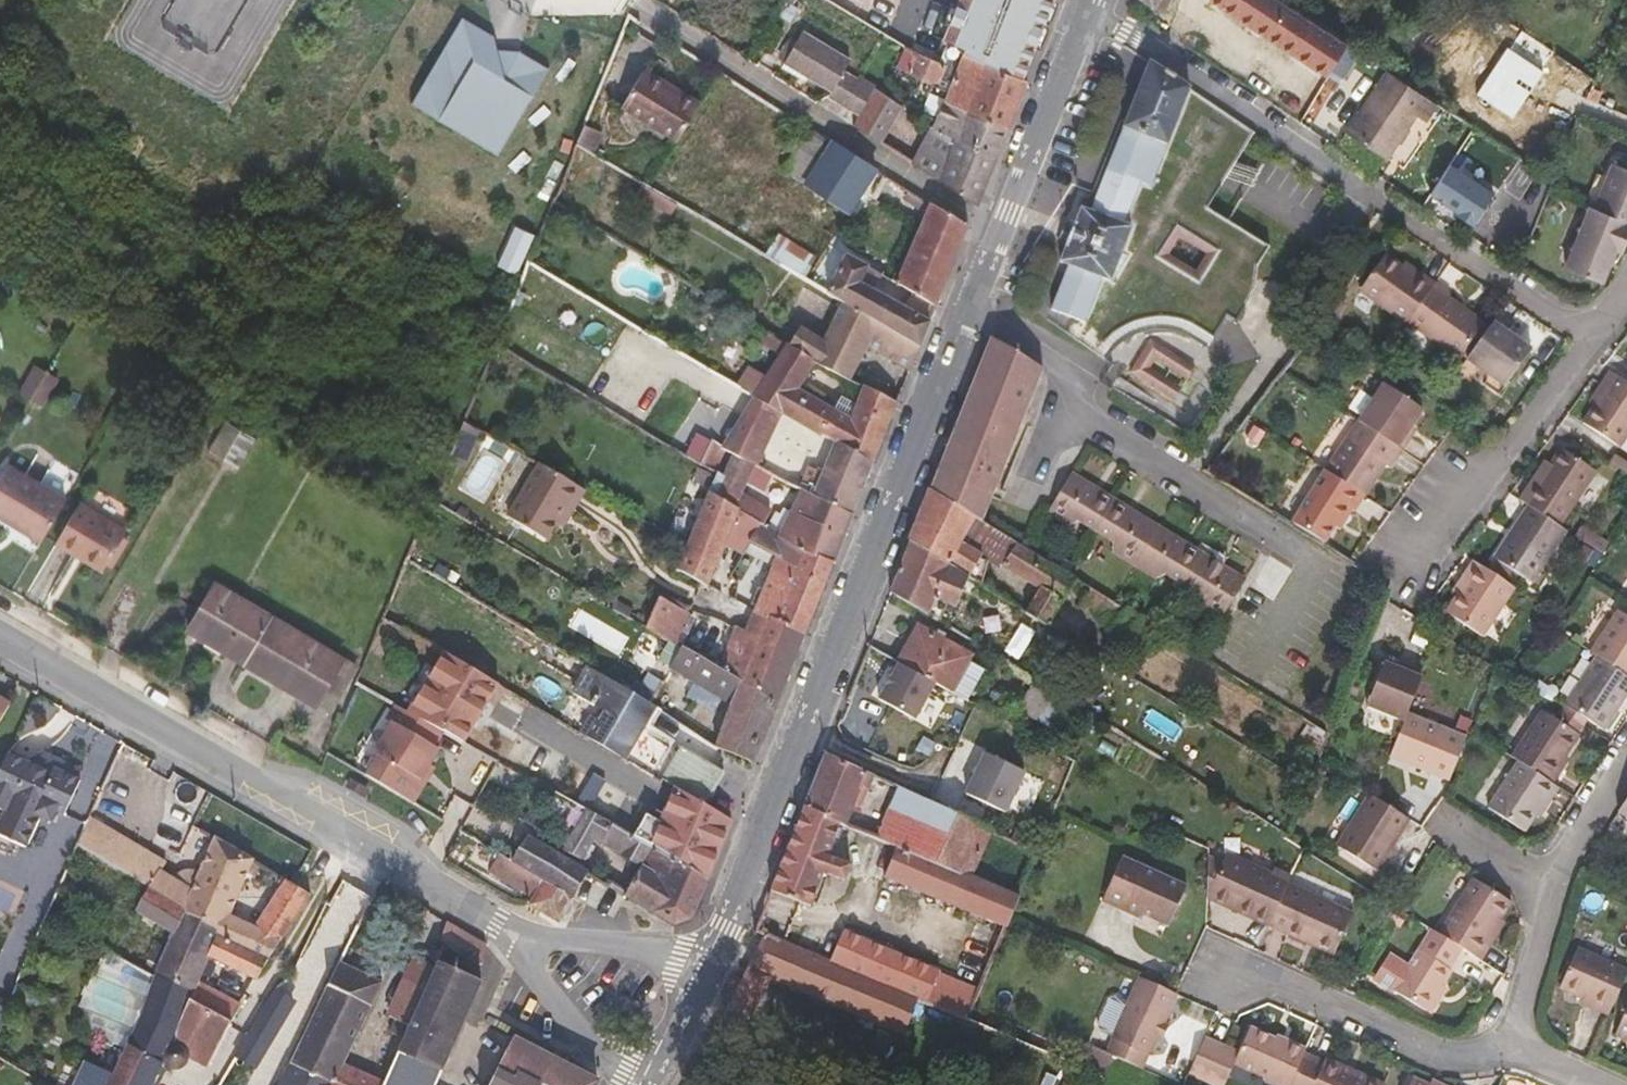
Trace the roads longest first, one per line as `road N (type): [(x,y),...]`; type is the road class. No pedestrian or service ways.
road 1 (tertiary): [(716,949),(966,310)]
road 2 (residential): [(1084,9),(1588,339)]
road 3 (tertiary): [(519,940),(0,637)]
road 4 (residential): [(1301,553),(1100,431),(1080,411),(1073,377),(966,310)]
road 5 (tertiary): [(966,310),(1084,9)]
road 6 (residential): [(1223,961),(1414,1045),(1474,1057),(1515,1041)]
road 7 (residential): [(1588,339),(1448,534)]
road 8 (tertiary): [(519,940),(716,949)]
road 9 (tertiary): [(519,940),(631,1084)]
road 10 (residential): [(1553,876),(1515,1041)]
road 11 (tertiary): [(644,1084),(716,949)]
road 12 (residential): [(1626,765),(1553,876)]
road 13 (residential): [(1553,876),(1439,811)]

